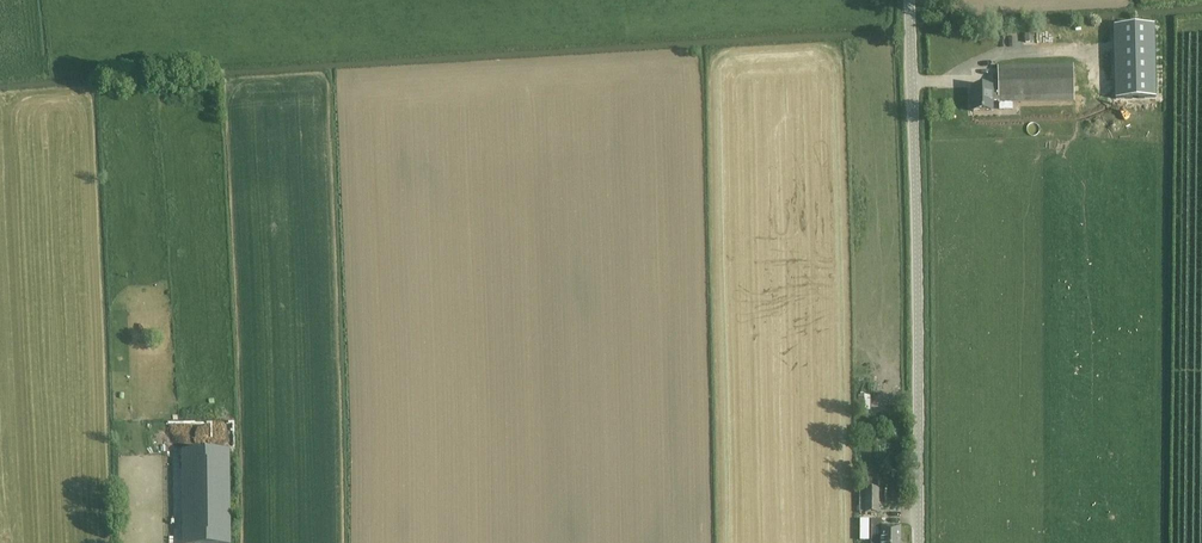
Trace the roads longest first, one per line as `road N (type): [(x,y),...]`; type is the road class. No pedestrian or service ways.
road 1 (unclassified): [(920,542),(909,0)]

